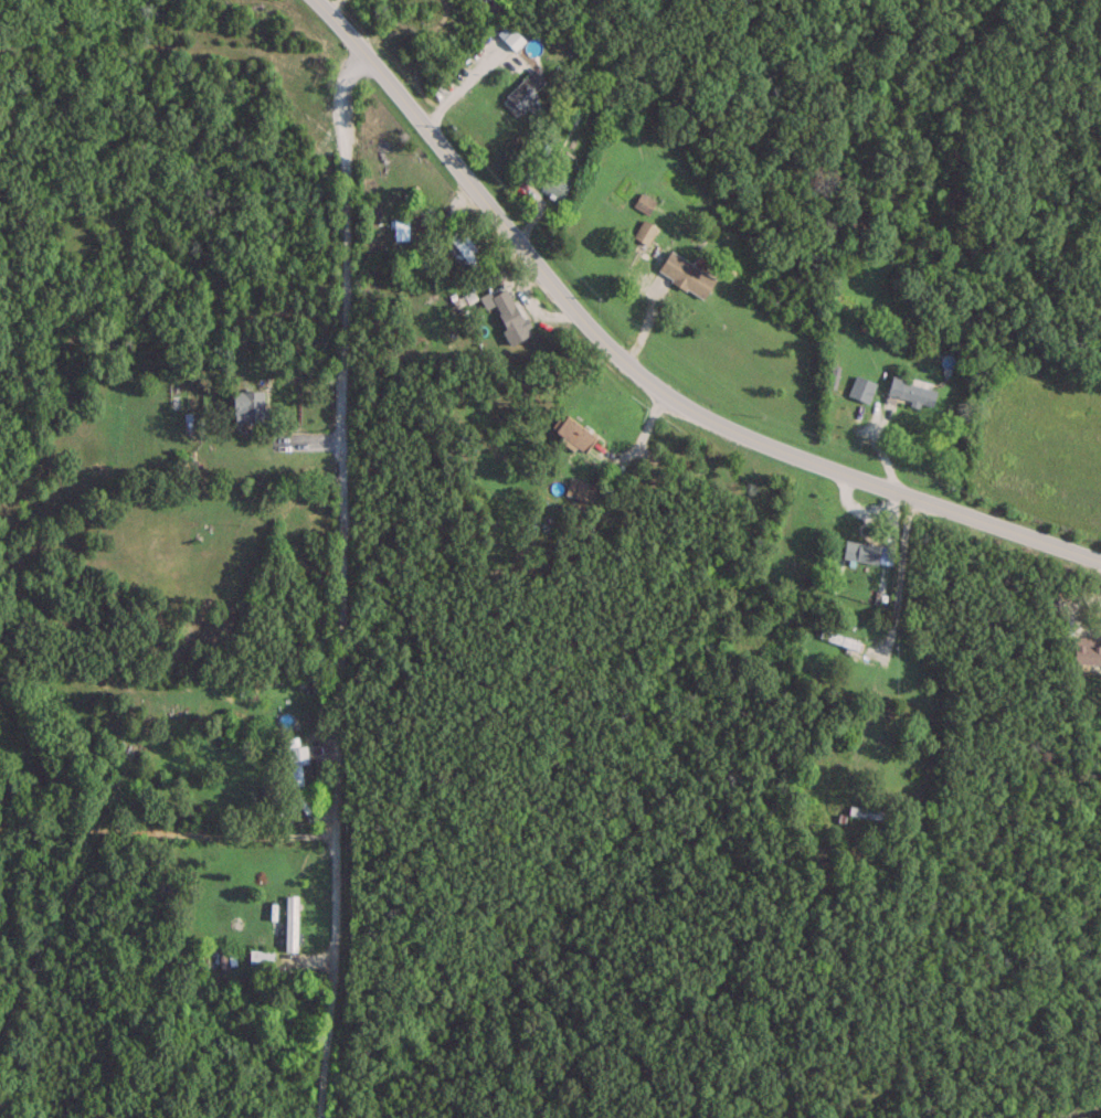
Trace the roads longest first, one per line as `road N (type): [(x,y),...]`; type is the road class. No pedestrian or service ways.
road 1 (residential): [(322,1117),(327,429),(341,76),(358,46)]
road 2 (tertiary): [(1100,562),(741,435),(639,373),(547,277),(358,46)]
road 3 (residential): [(484,1117),(512,1106),(989,1111),(1100,1088)]
road 4 (residential): [(327,833),(0,804)]
road 5 (residential): [(911,496),(859,762)]

